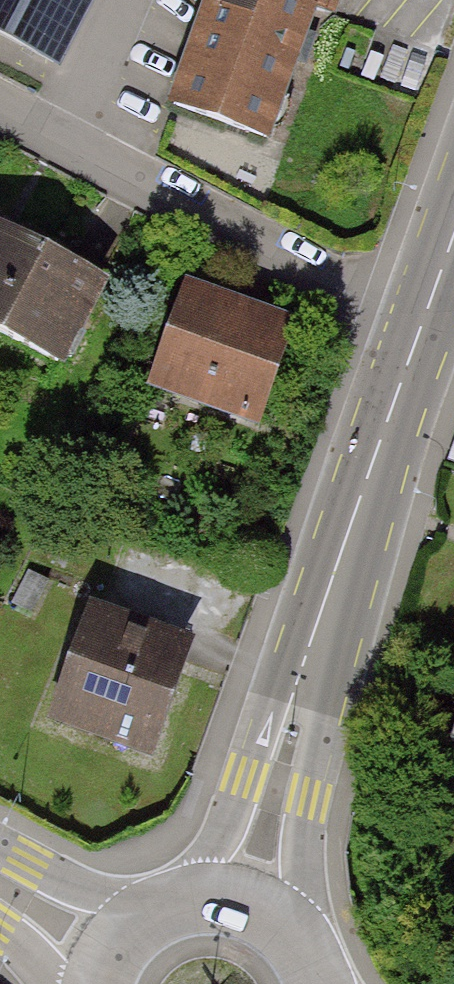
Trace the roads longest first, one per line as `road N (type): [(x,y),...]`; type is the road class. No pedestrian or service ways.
road 1 (tertiary): [(245,903),(353,528),(423,322)]
road 2 (residential): [(0,107),(423,322)]
road 3 (primary): [(142,919),(0,855)]

